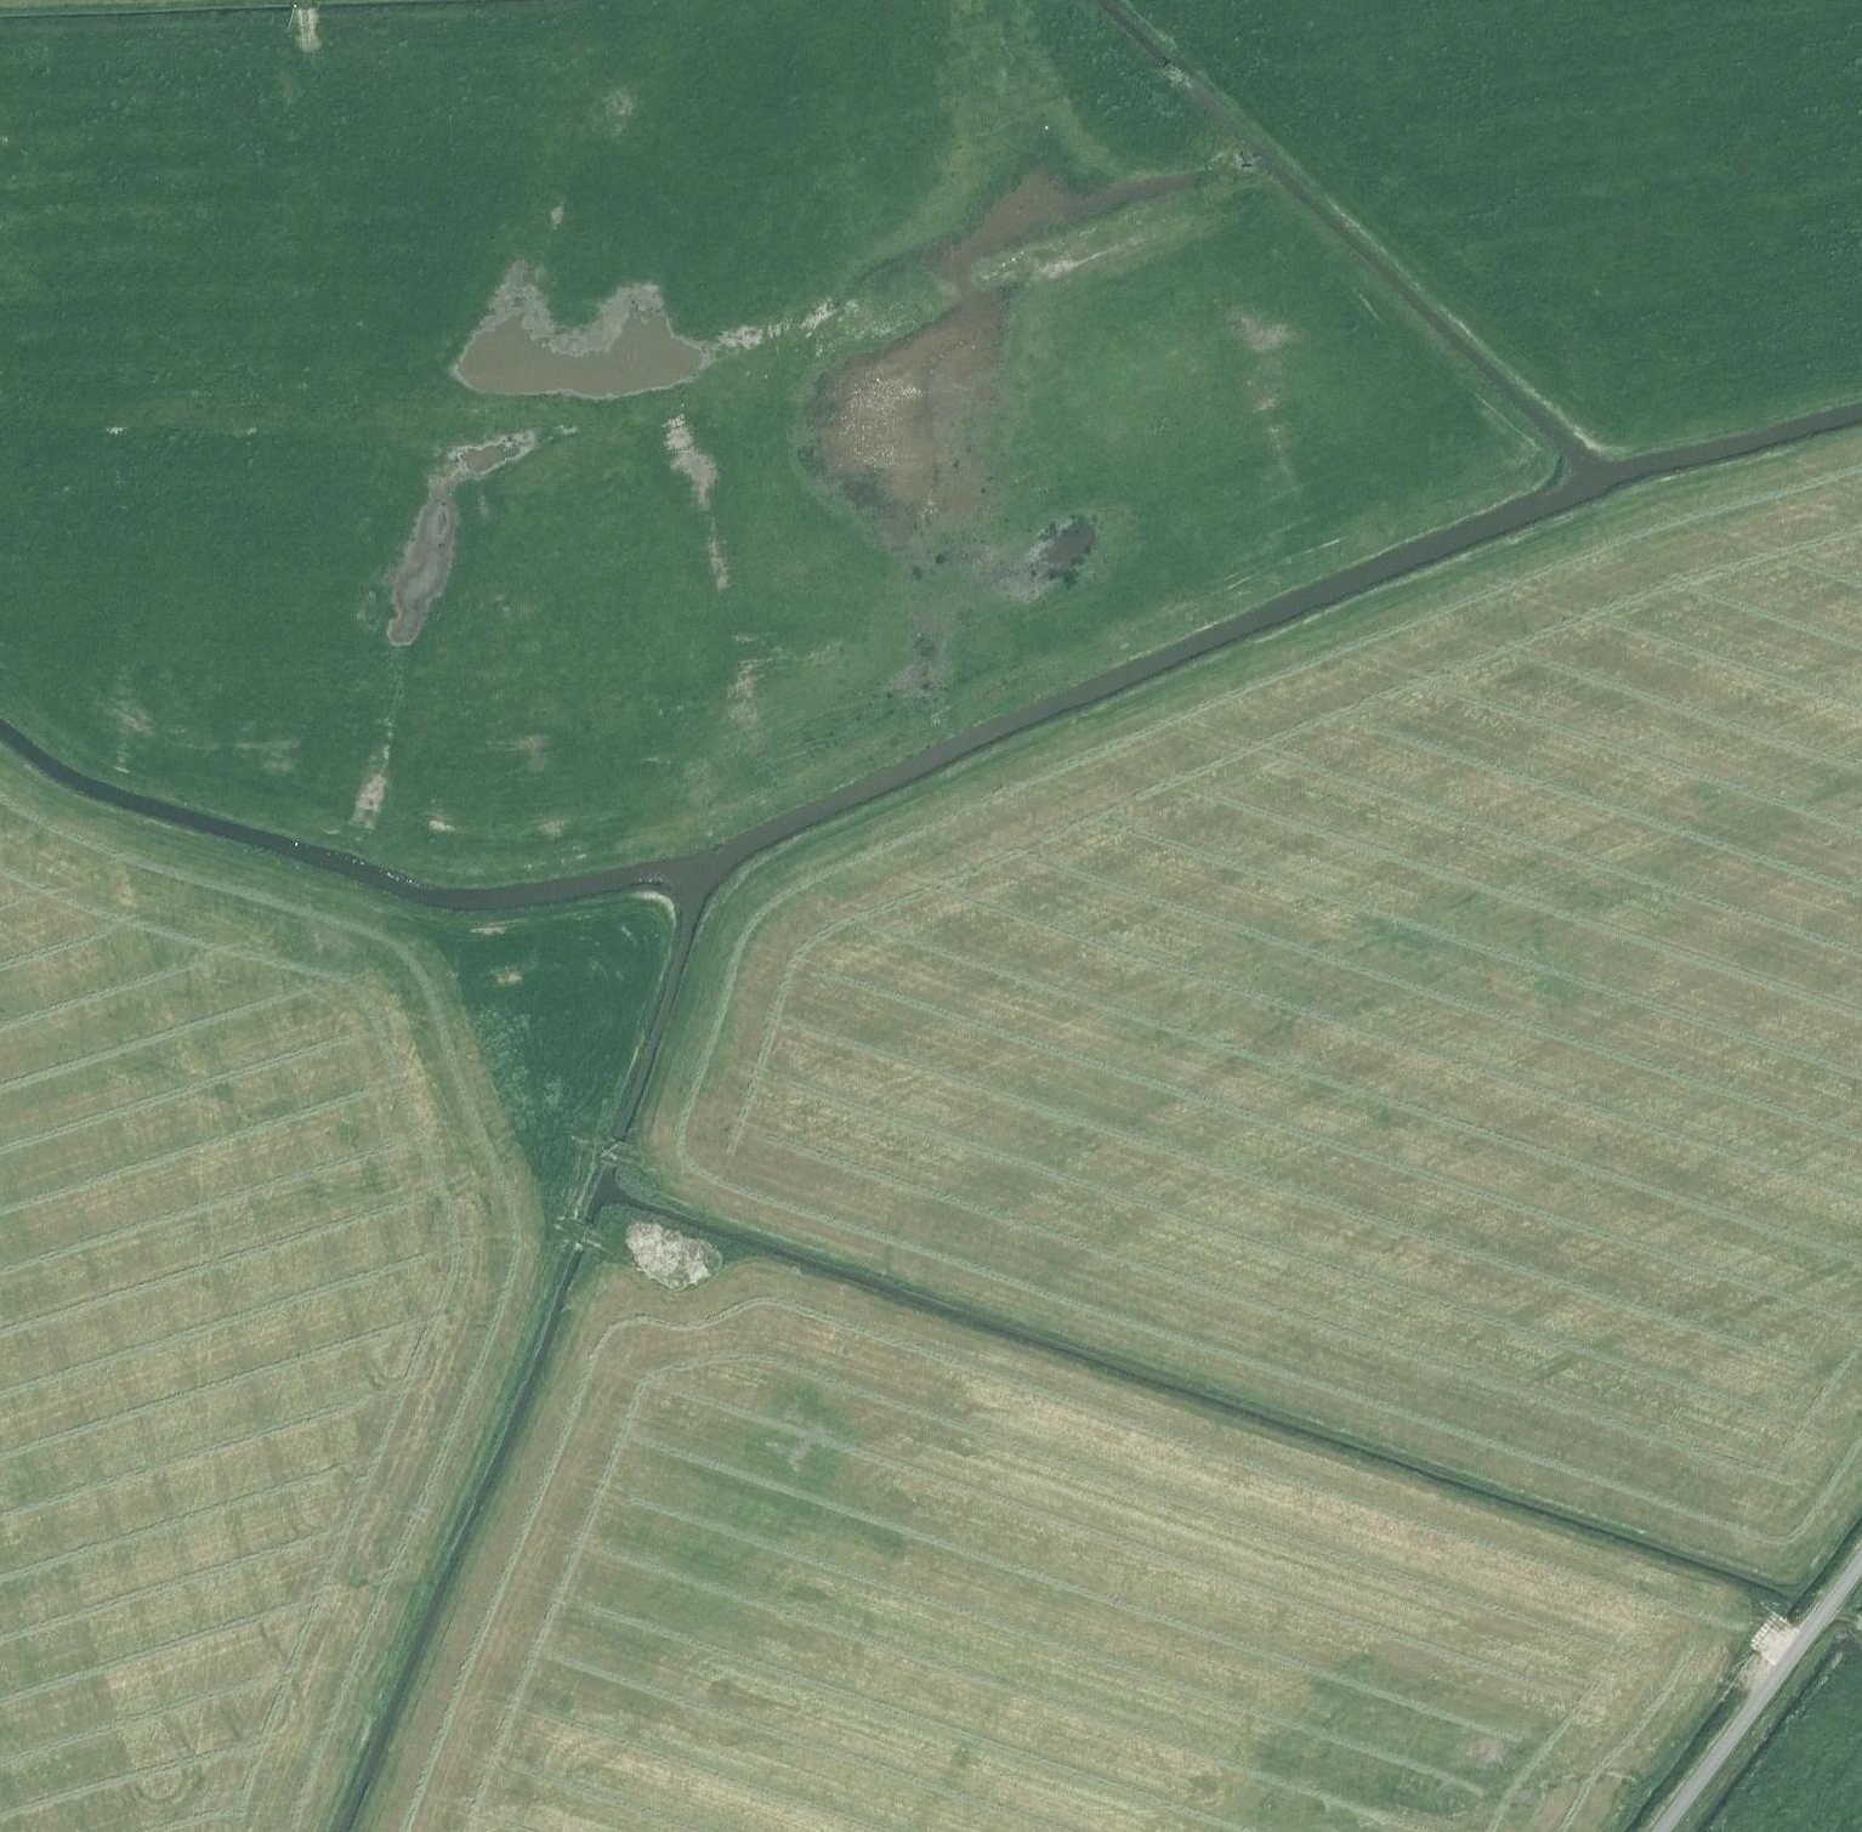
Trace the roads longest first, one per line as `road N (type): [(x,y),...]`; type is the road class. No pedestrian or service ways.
road 1 (unclassified): [(1663,1831),(1861,1564)]

